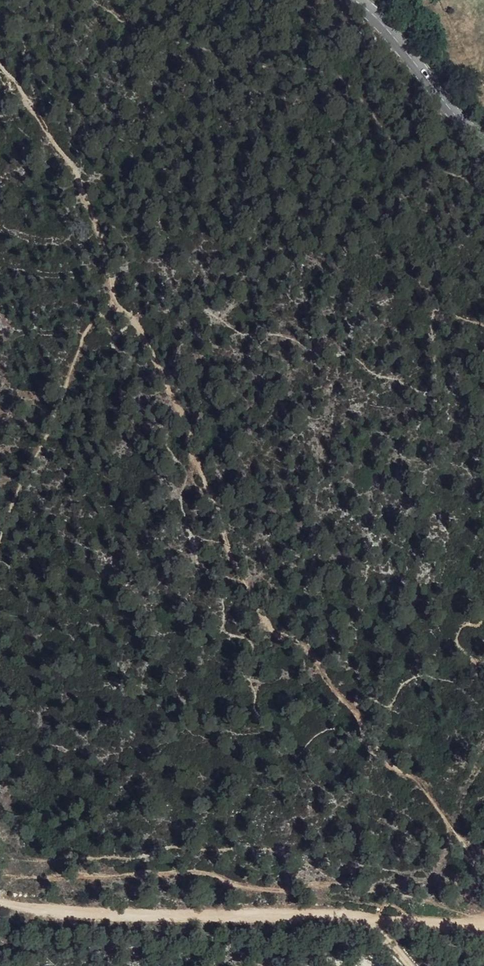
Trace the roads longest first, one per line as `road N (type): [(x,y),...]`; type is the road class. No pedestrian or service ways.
road 1 (track): [(483,914),(0,906)]
road 2 (secondary): [(350,0),(483,137)]

